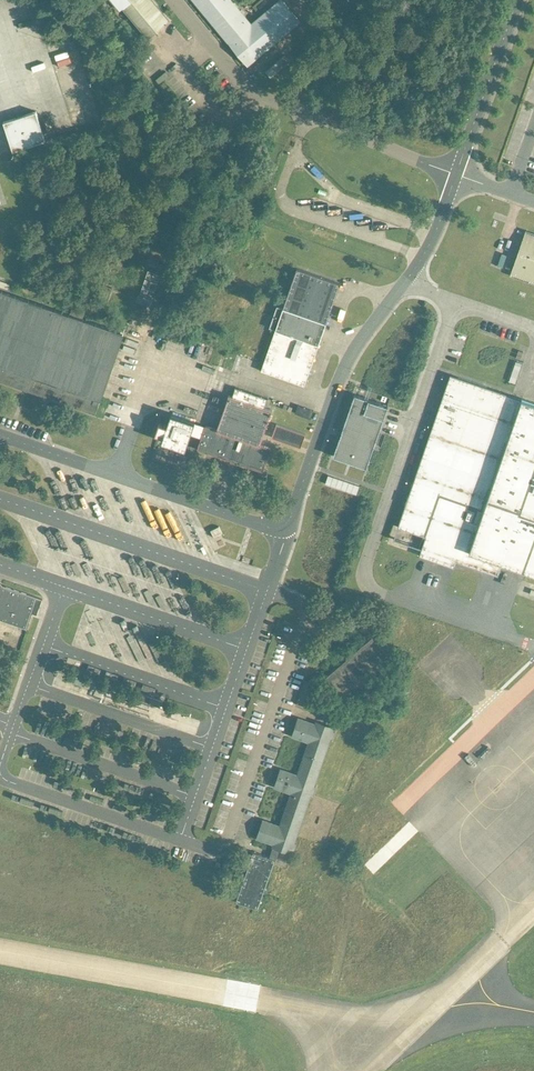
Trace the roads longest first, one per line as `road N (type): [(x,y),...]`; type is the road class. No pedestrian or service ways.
road 1 (unclassified): [(455,179),(426,254),(353,357),(287,534)]
road 2 (unclassified): [(268,589),(298,600),(306,614),(292,659),(226,844),(217,854),(184,839)]
road 3 (unclassified): [(455,179),(252,93),(179,0)]
road 4 (unclassified): [(287,534),(0,434)]
road 5 (unclassified): [(0,500),(268,589)]
road 6 (unclassified): [(184,839),(2,778),(12,732)]
road 7 (unclassified): [(12,732),(198,795)]
road 8 (unclassified): [(43,645),(229,706)]
road 9 (unclassified): [(29,685),(214,748)]
road 10 (unclassified): [(247,652),(63,588)]
road 11 (unclassified): [(517,0),(455,179)]

